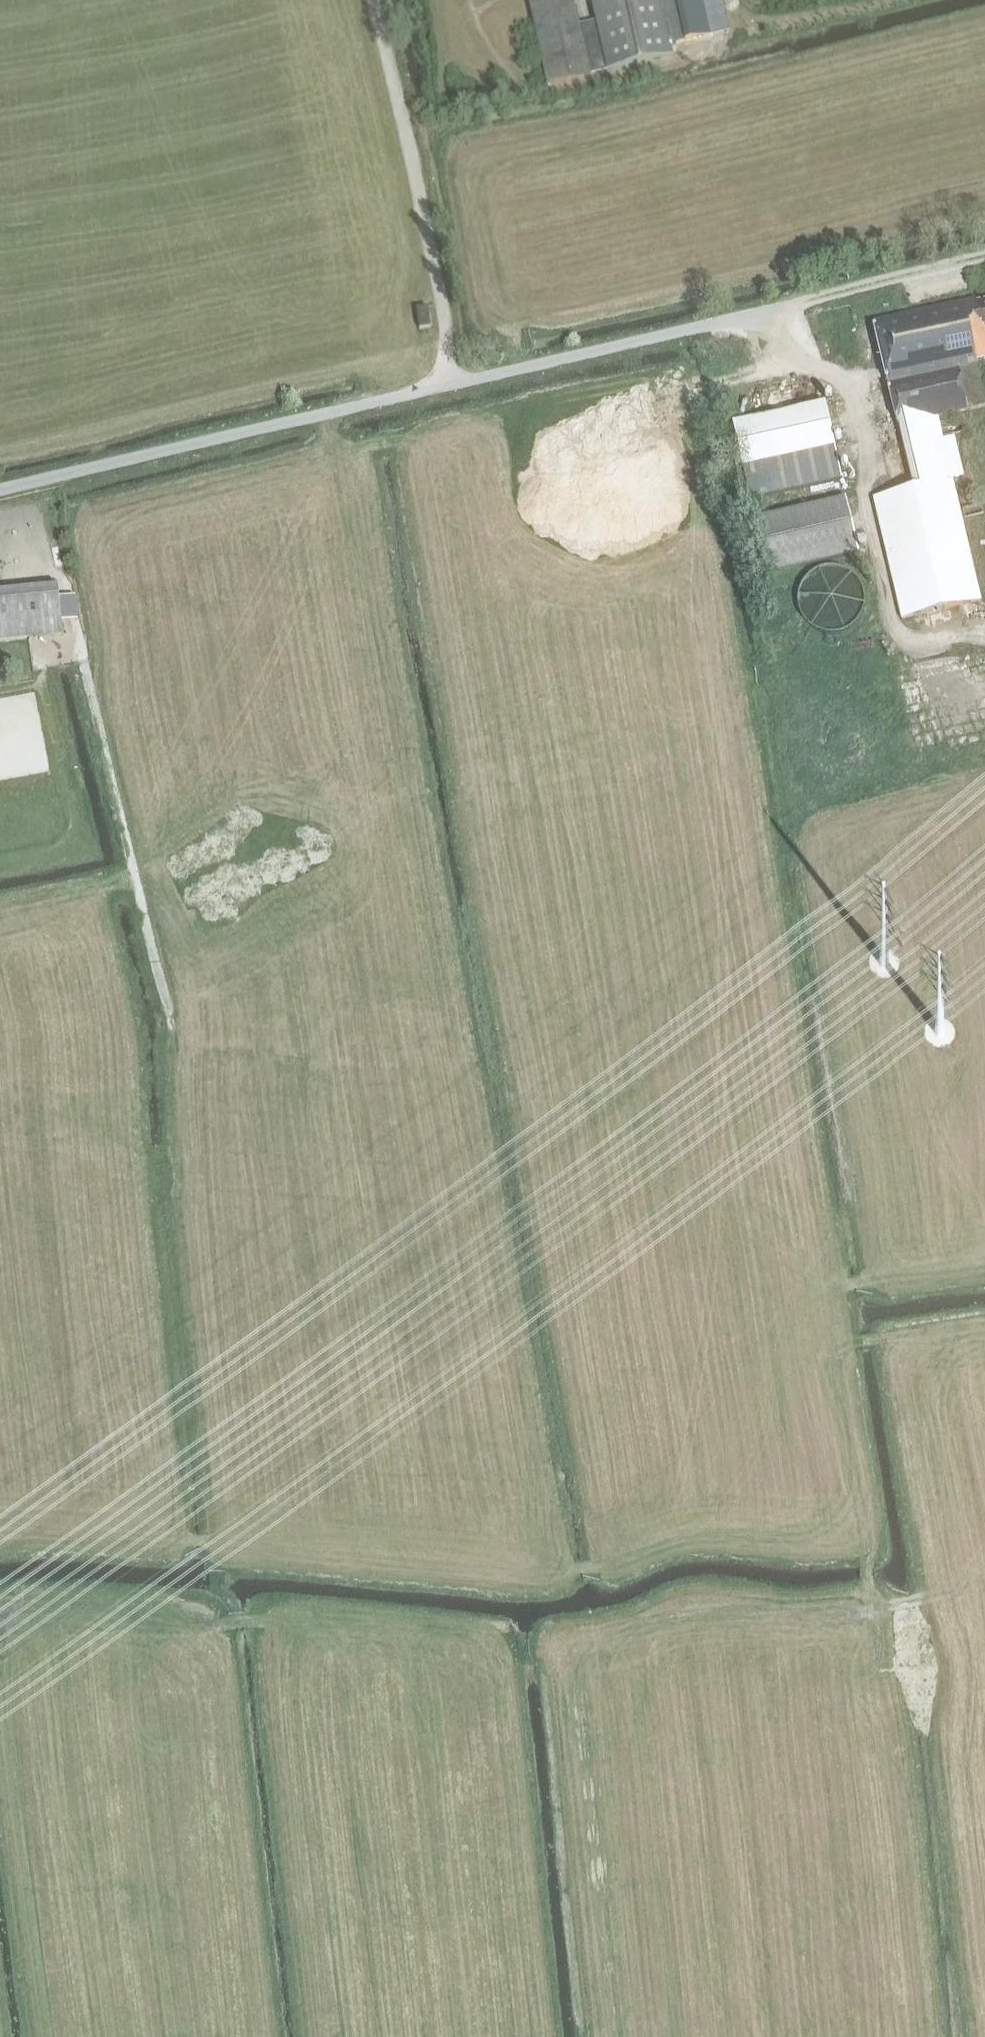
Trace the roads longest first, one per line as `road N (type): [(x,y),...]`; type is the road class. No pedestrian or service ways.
road 1 (unclassified): [(0,490),(458,384)]

